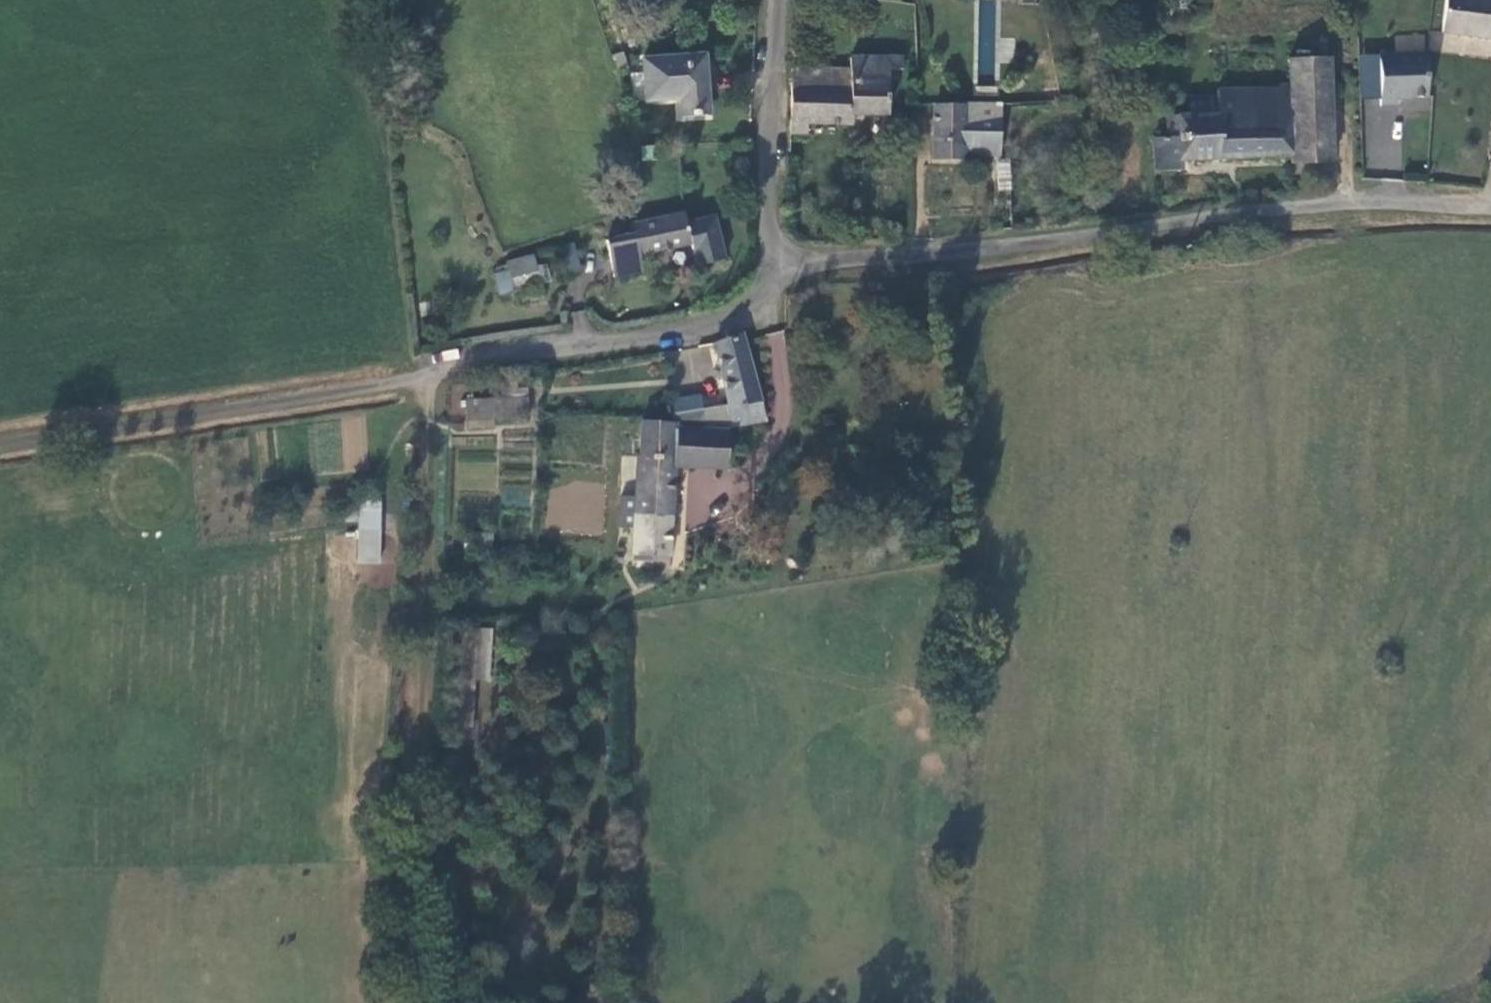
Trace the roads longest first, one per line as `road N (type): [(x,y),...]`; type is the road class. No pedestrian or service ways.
road 1 (unclassified): [(777,273),(763,306),(724,327),(508,354),(387,386),(0,448)]
road 2 (unclassified): [(1490,211),(1345,205),(1023,251),(777,273)]
road 3 (unclassified): [(777,273),(769,180),(775,0)]

